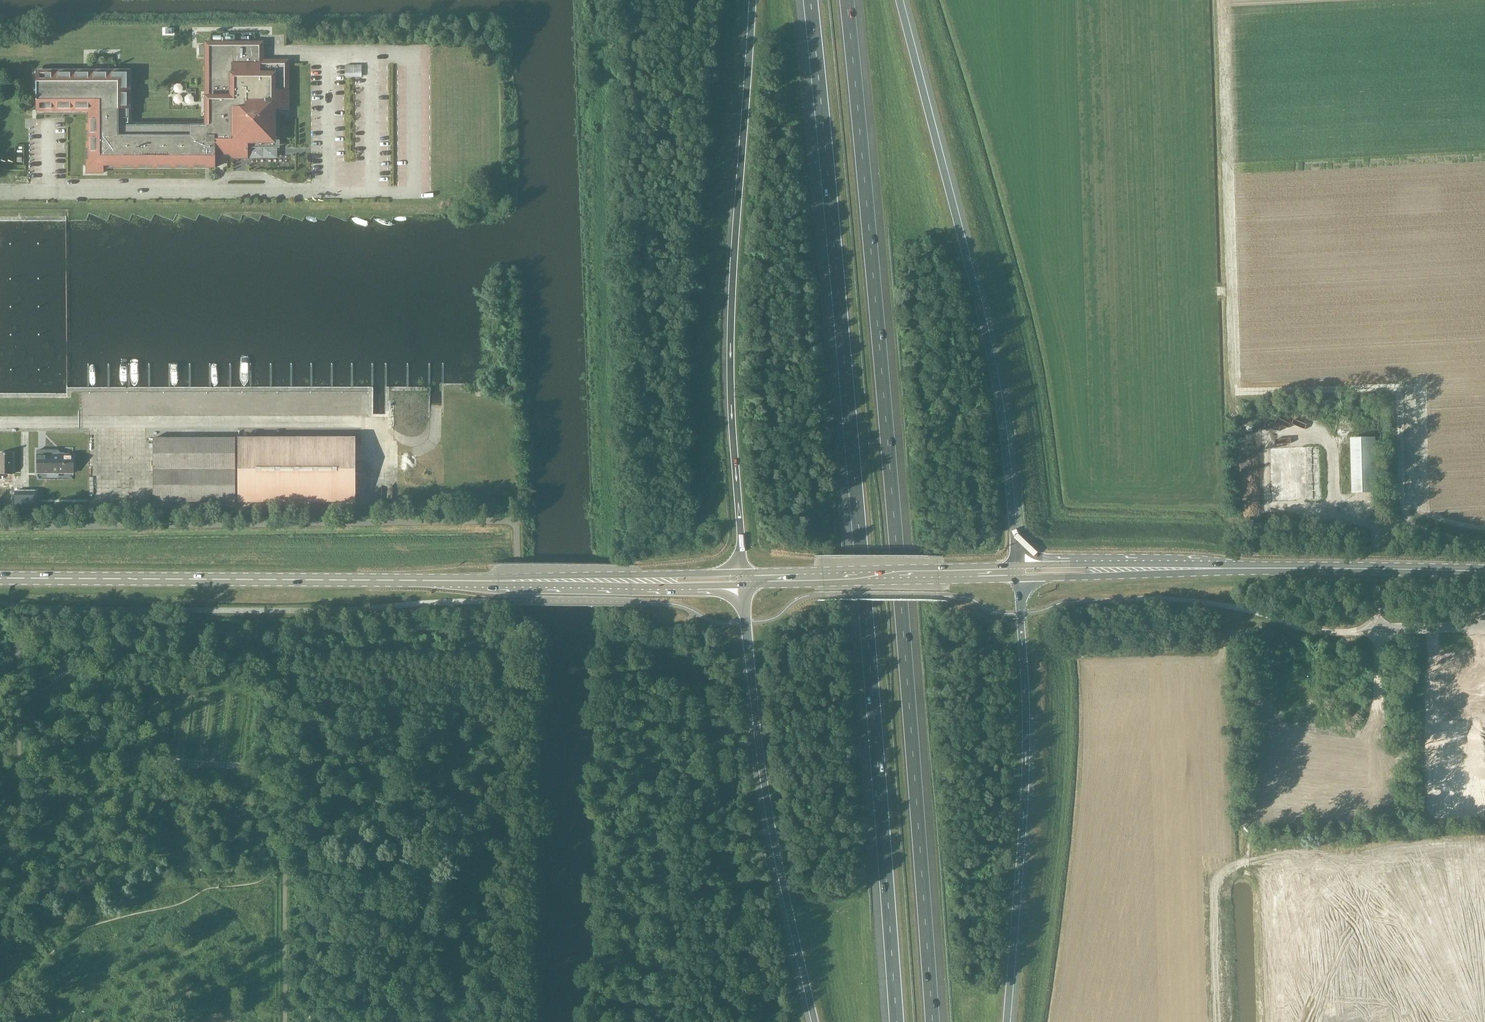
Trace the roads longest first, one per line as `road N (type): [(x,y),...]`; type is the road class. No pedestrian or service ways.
road 1 (motorway): [(810,0),(896,1021)]
road 2 (motorway): [(932,1021),(847,0)]
road 3 (motorway): [(1019,565),(992,365),(899,0)]
road 4 (motorway): [(752,0),(731,325),(742,573)]
road 5 (primary): [(498,582),(0,578)]
road 6 (track): [(505,765),(20,764)]
road 7 (motorway): [(1006,1021),(1025,761),(1019,578)]
road 8 (motorway): [(742,585),(766,799),(815,1021)]
road 9 (track): [(1405,525),(1398,389),(1235,392)]
road 10 (primary): [(1019,565),(742,573)]
road 11 (primary): [(742,585),(1019,578)]
road 12 (primary): [(742,573),(498,582)]
road 13 (primary): [(498,582),(742,585)]
road 14 (primary): [(1019,578),(1256,568)]
road 15 (primary): [(1256,568),(1019,565)]
road 16 (primary): [(1256,568),(1484,571)]
road 17 (unclassified): [(1370,623),(1374,540),(1382,528),(1405,525),(1484,543)]

